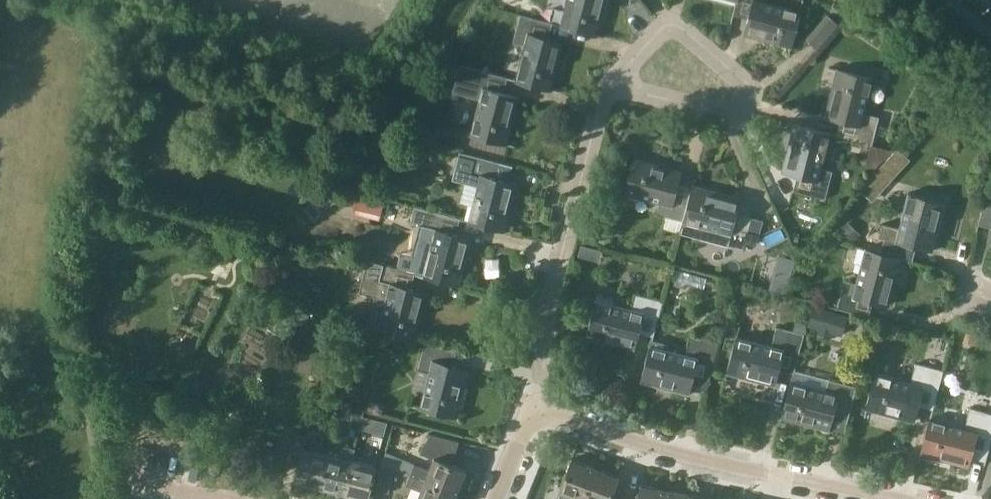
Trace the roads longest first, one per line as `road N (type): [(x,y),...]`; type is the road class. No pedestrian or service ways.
road 1 (residential): [(536,408),(696,456),(898,498)]
road 2 (residential): [(536,408),(545,308),(606,87)]
road 3 (residential): [(606,87),(663,28),(684,33),(739,77),(742,113),(728,122)]
road 4 (residential): [(728,122),(606,87)]

